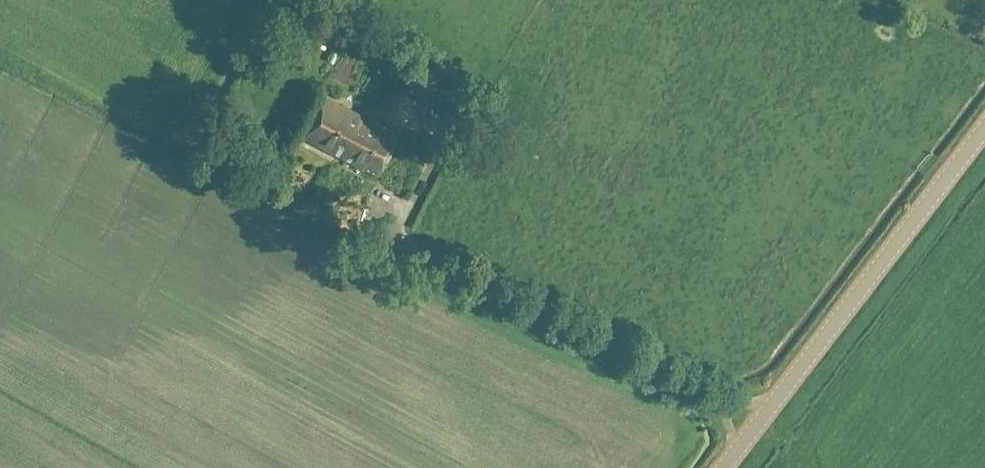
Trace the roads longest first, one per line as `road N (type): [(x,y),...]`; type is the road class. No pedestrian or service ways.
road 1 (tertiary): [(721,467),(984,127)]

